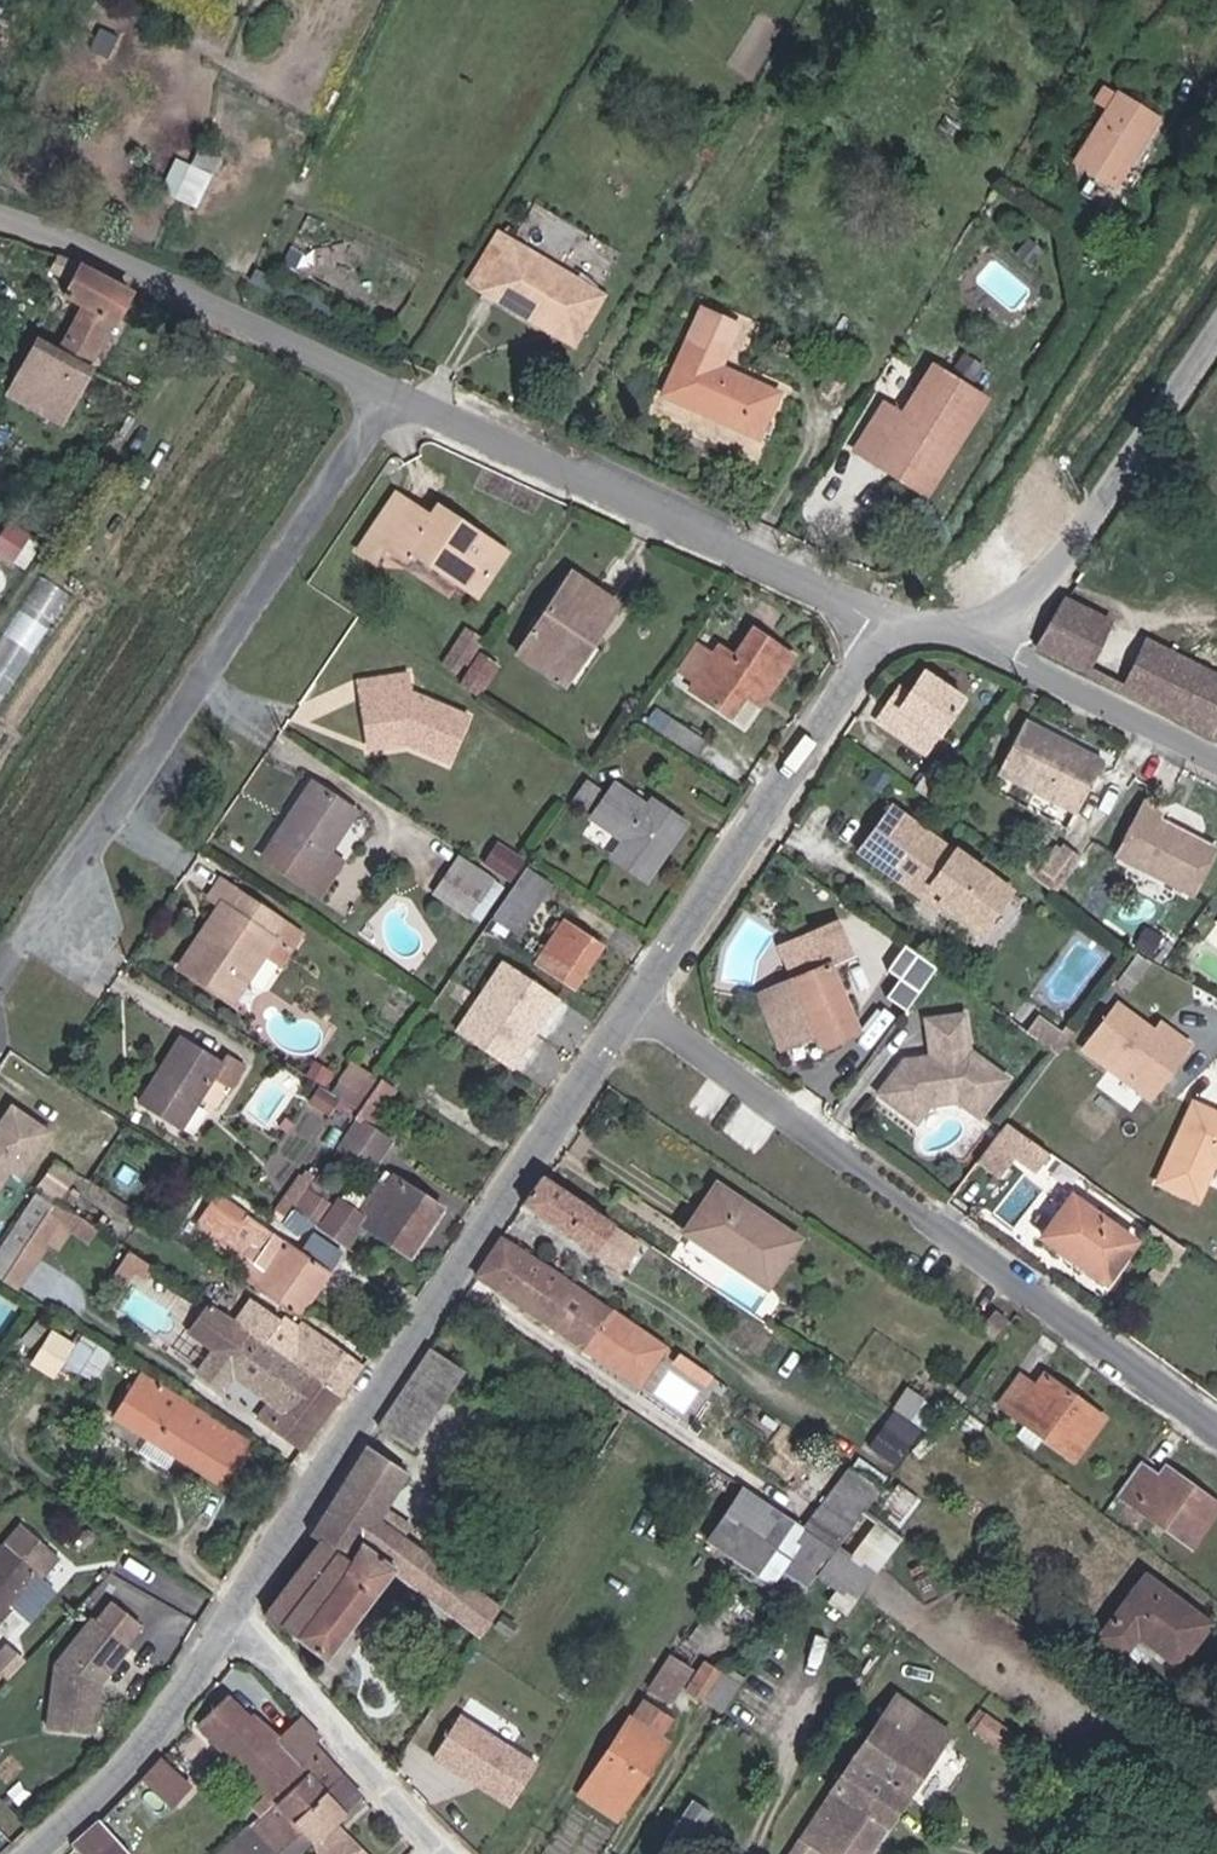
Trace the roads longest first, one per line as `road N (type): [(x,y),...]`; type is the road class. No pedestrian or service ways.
road 1 (residential): [(638,999),(229,1617)]
road 2 (residential): [(1216,1427),(638,999)]
road 3 (residential): [(401,390),(59,915)]
road 4 (residential): [(890,625),(401,390)]
road 5 (residential): [(890,625),(638,999)]
road 6 (residential): [(401,390),(66,226),(0,207)]
road 7 (unclassified): [(1216,333),(1059,569),(979,633)]
road 8 (residential): [(229,1617),(454,1853)]
road 9 (residential): [(229,1617),(126,1773),(37,1853)]
road 10 (residential): [(979,633),(1216,760)]

